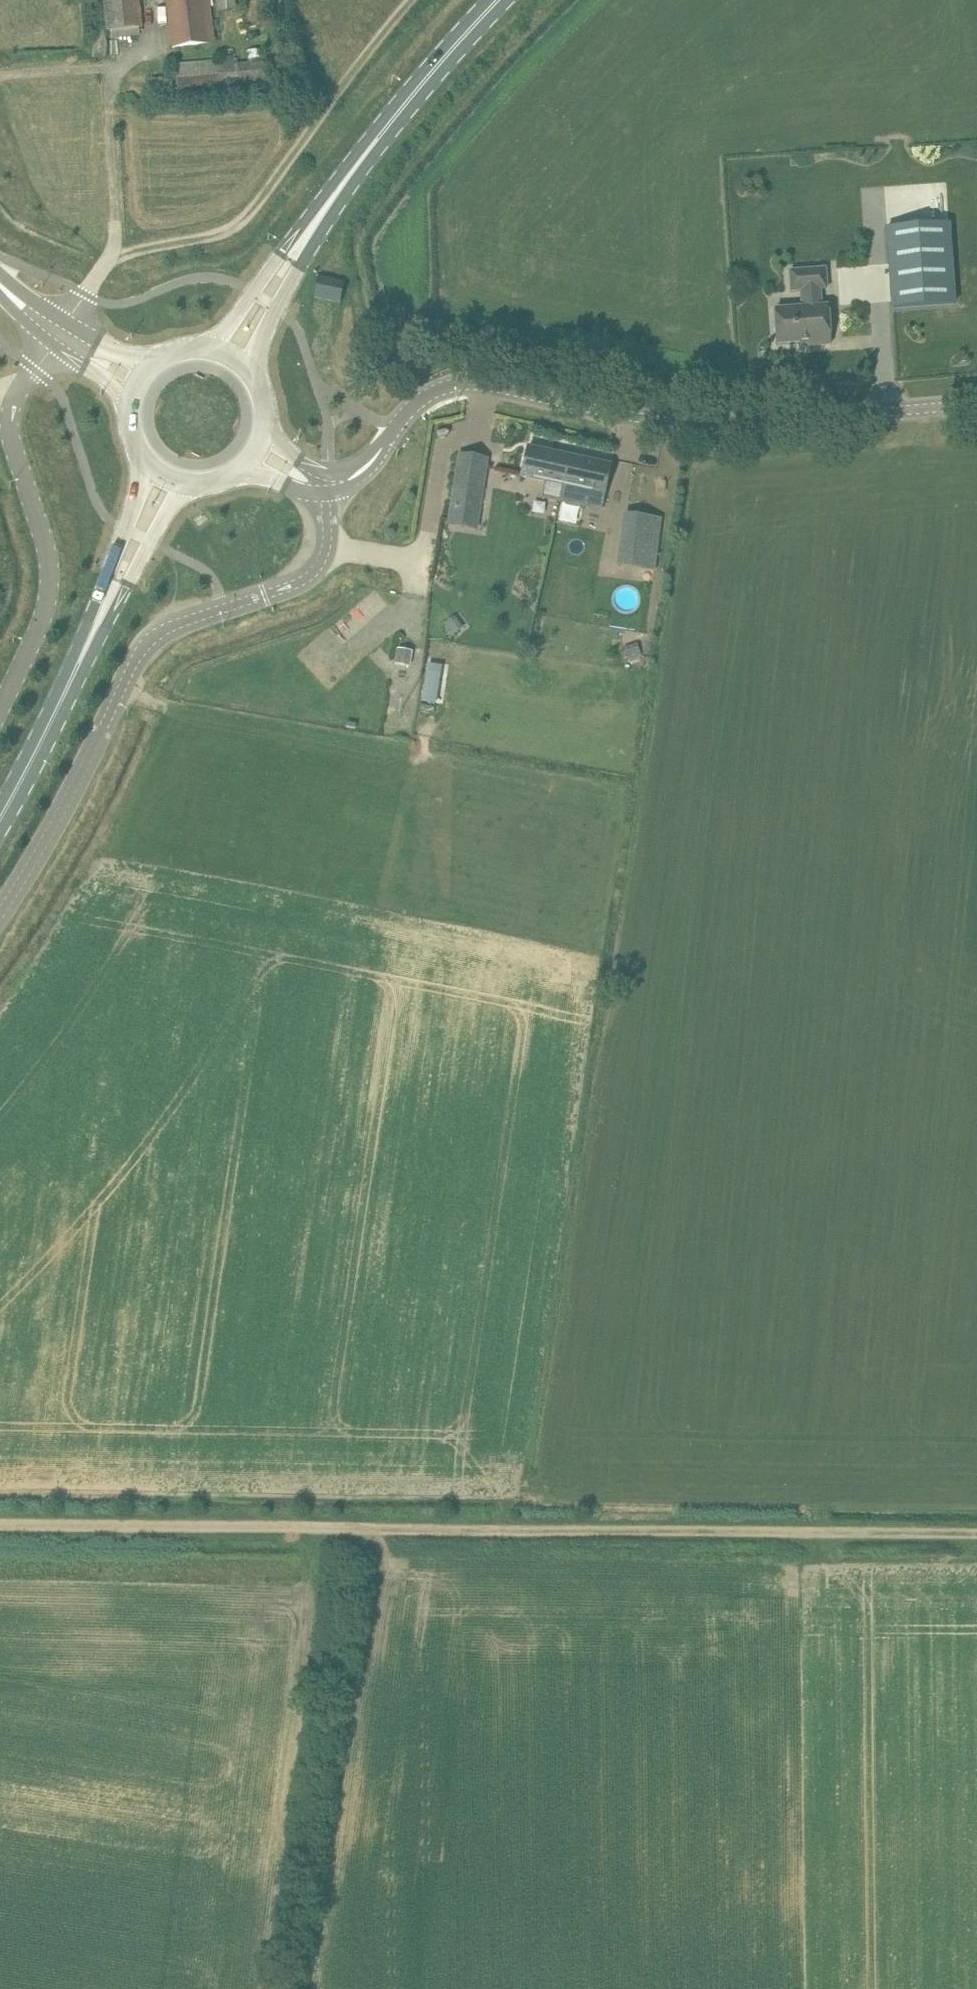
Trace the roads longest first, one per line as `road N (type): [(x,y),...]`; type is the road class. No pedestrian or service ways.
road 1 (track): [(0,1526),(976,1537)]
road 2 (tertiary): [(976,400),(700,417),(461,384),(426,398),(368,464),(331,481)]
road 3 (tertiary): [(0,913),(57,822),(144,647),(166,630),(280,591),(317,569),(329,548),(331,481)]
road 4 (unclassified): [(60,333),(26,380),(14,435),(51,561),(49,602),(0,709)]
road 5 (primary): [(499,0),(375,141),(311,234)]
road 6 (primary): [(107,605),(0,818)]
road 7 (primary): [(311,234),(204,350)]
road 8 (primary): [(146,458),(107,605)]
road 9 (primary): [(251,373),(311,234)]
road 10 (primary): [(107,605),(189,484)]

